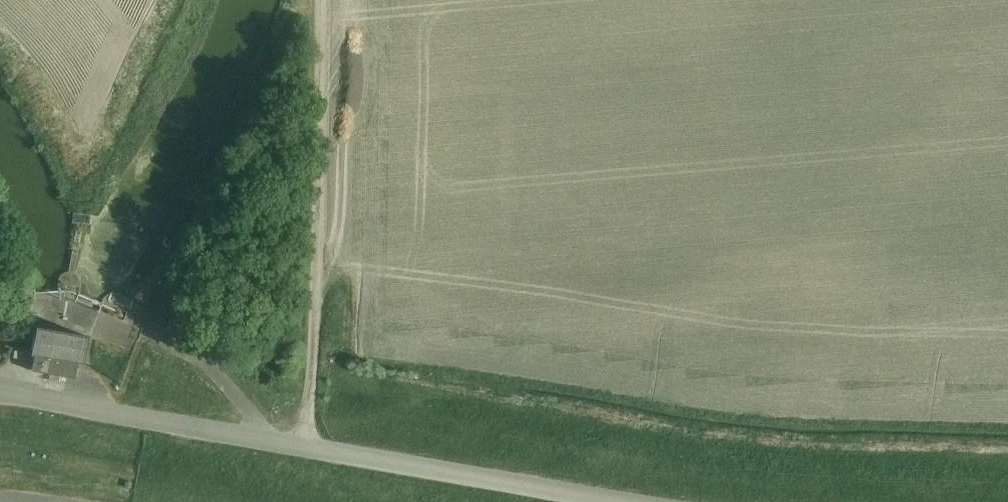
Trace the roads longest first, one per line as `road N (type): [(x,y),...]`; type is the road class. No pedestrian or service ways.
road 1 (unclassified): [(588,501),(0,393)]

